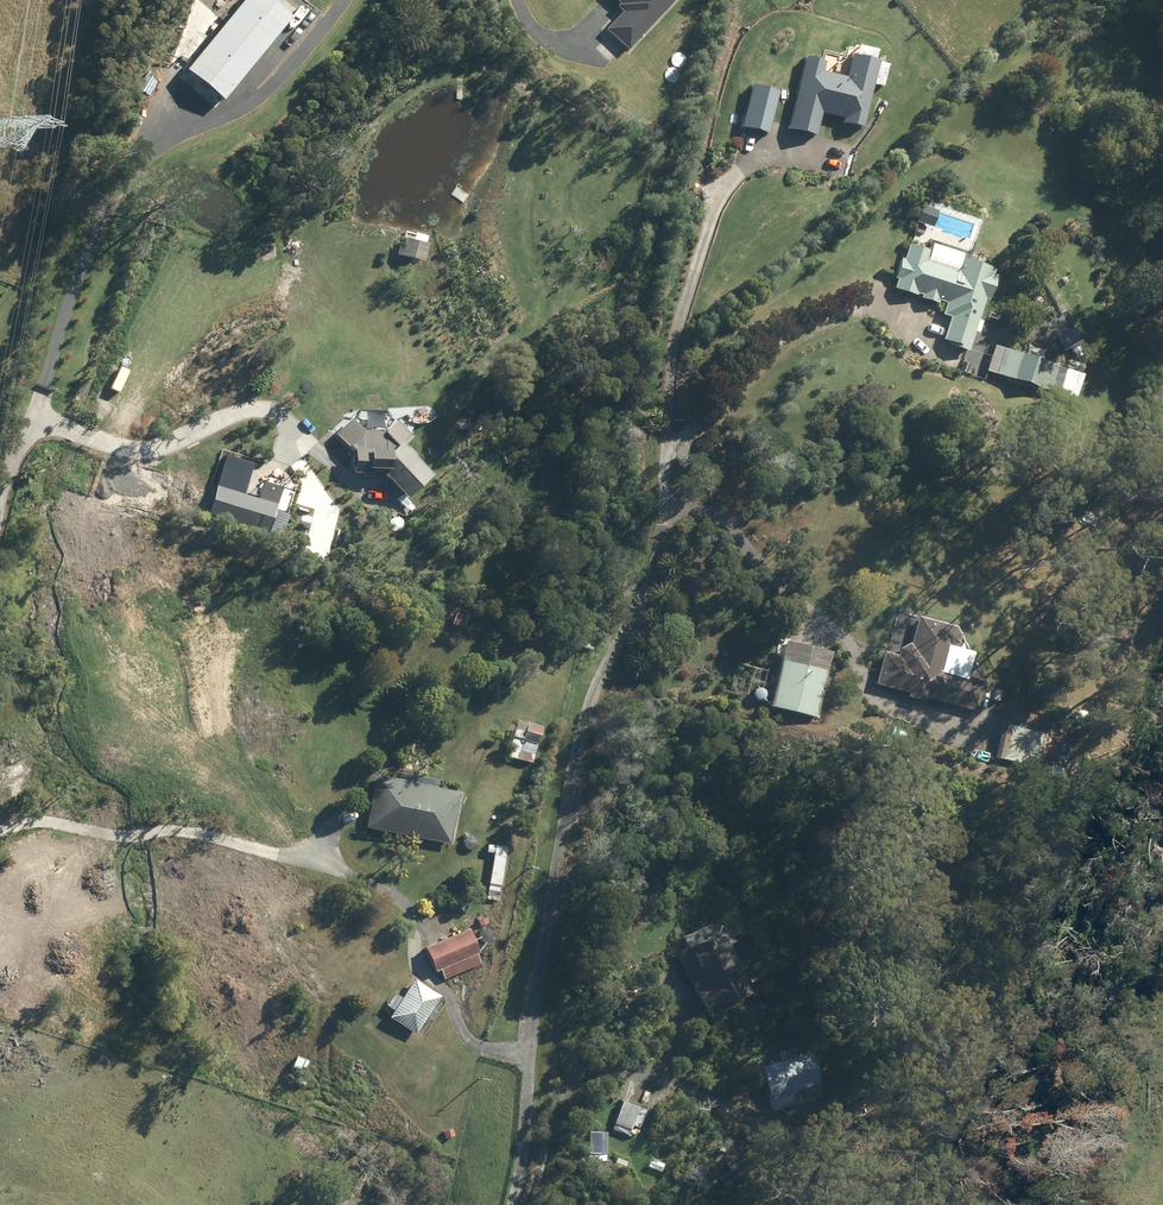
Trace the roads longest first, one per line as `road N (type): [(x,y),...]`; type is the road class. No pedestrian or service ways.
road 1 (track): [(514,1204),(556,823),(601,659),(659,553),(668,378),(700,247),(730,181),(768,157),(835,152)]
road 2 (track): [(0,839),(36,827),(129,828),(303,858),(380,882),(411,909),(416,959),(450,987),(476,1044),(526,1058)]
road 3 (track): [(0,484),(106,205),(129,170),(249,112),(300,64),(340,0)]
road 4 (track): [(663,502),(719,517),(833,635),(882,708),(982,736)]
road 5 (track): [(666,473),(722,404),(801,329),(851,308),(889,308),(926,323)]
road 6 (track): [(23,412),(88,444),(137,445),(234,414),(282,411),(293,427),(293,450)]

